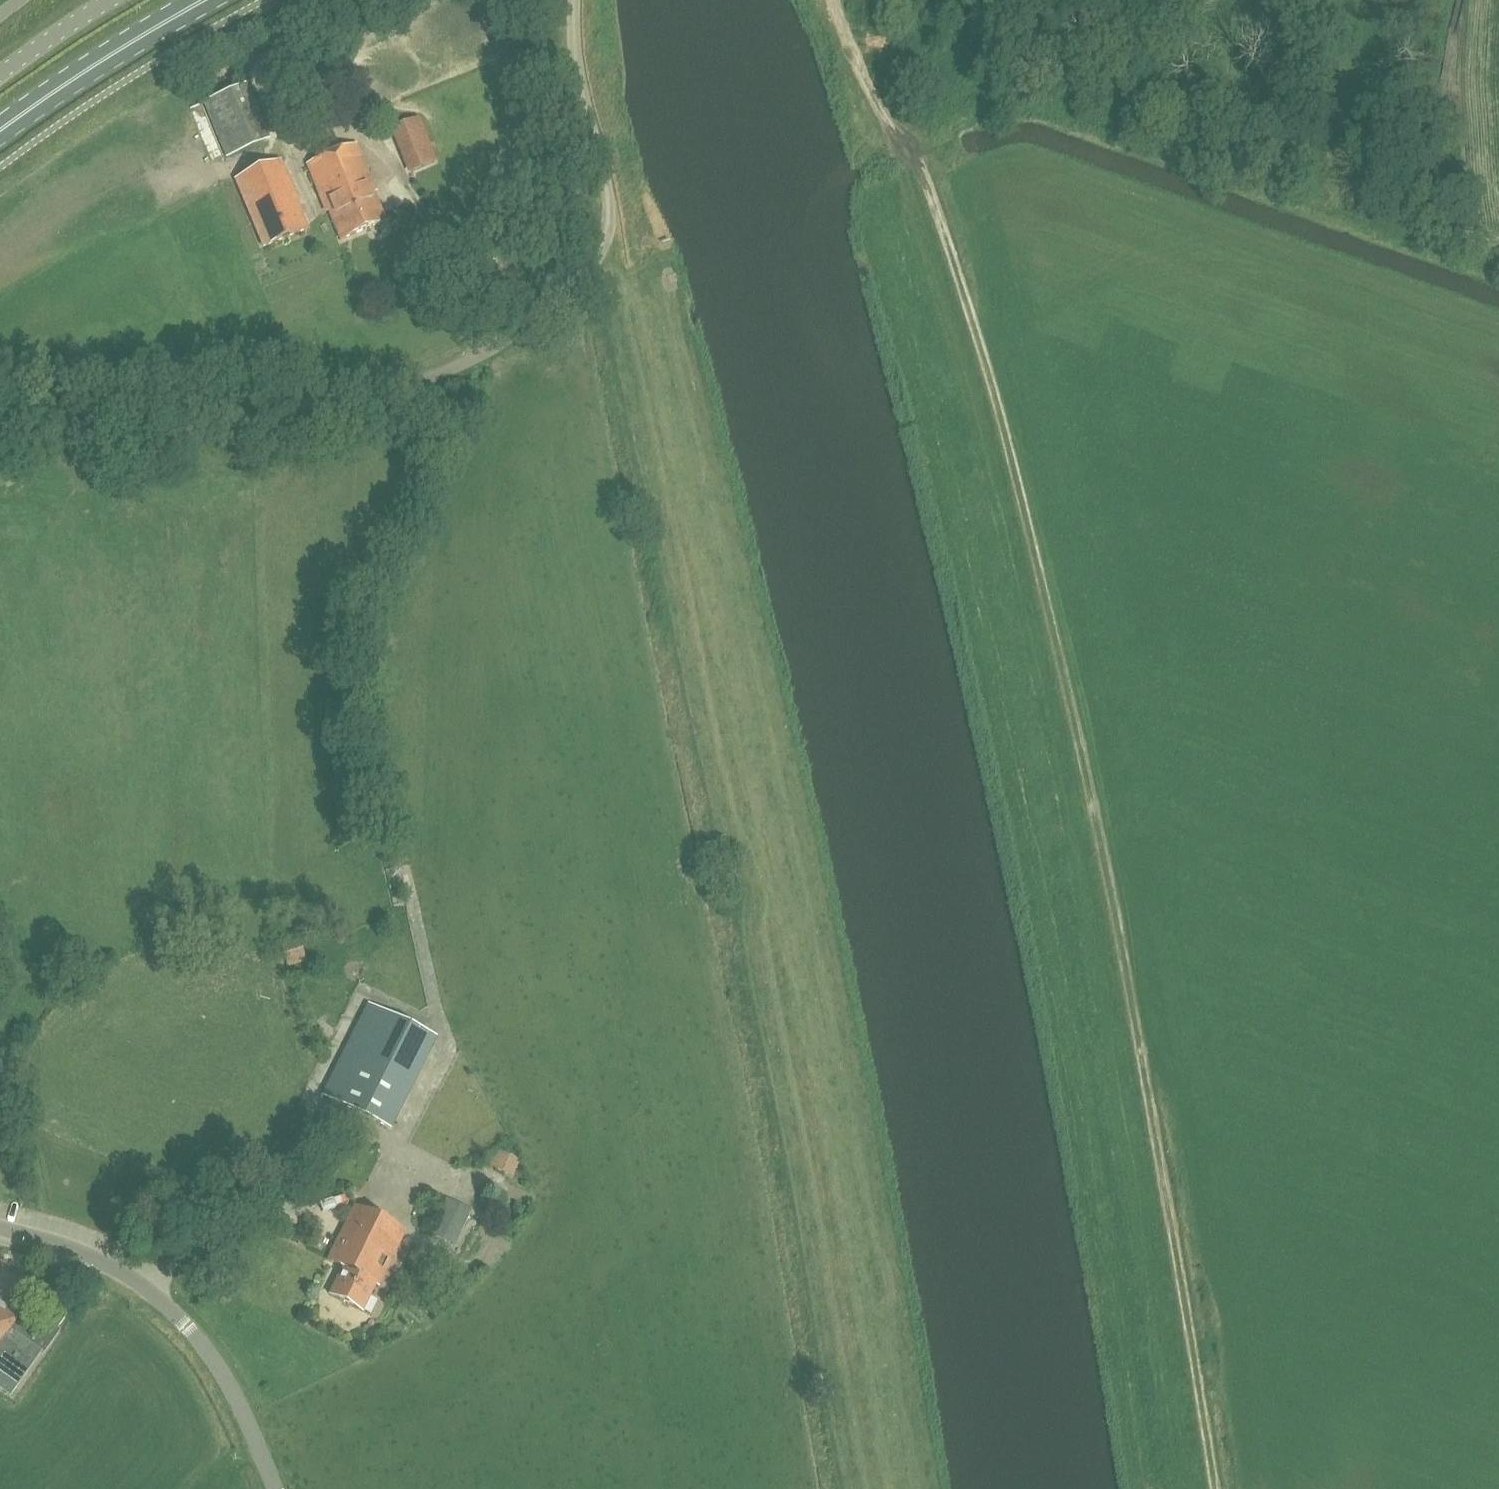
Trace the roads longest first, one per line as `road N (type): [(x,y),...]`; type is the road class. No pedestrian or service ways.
road 1 (track): [(869,0),(996,403),(1071,708),(1219,1488)]
road 2 (unclassified): [(0,431),(207,426),(346,403),(483,355),(553,312),(600,261),(610,225),(575,44),(576,0)]
road 3 (unclassified): [(276,1488),(249,1425),(191,1331),(94,1255),(0,1223)]
road 4 (primary): [(0,133),(206,0)]
road 5 (unclassified): [(0,78),(119,0)]

